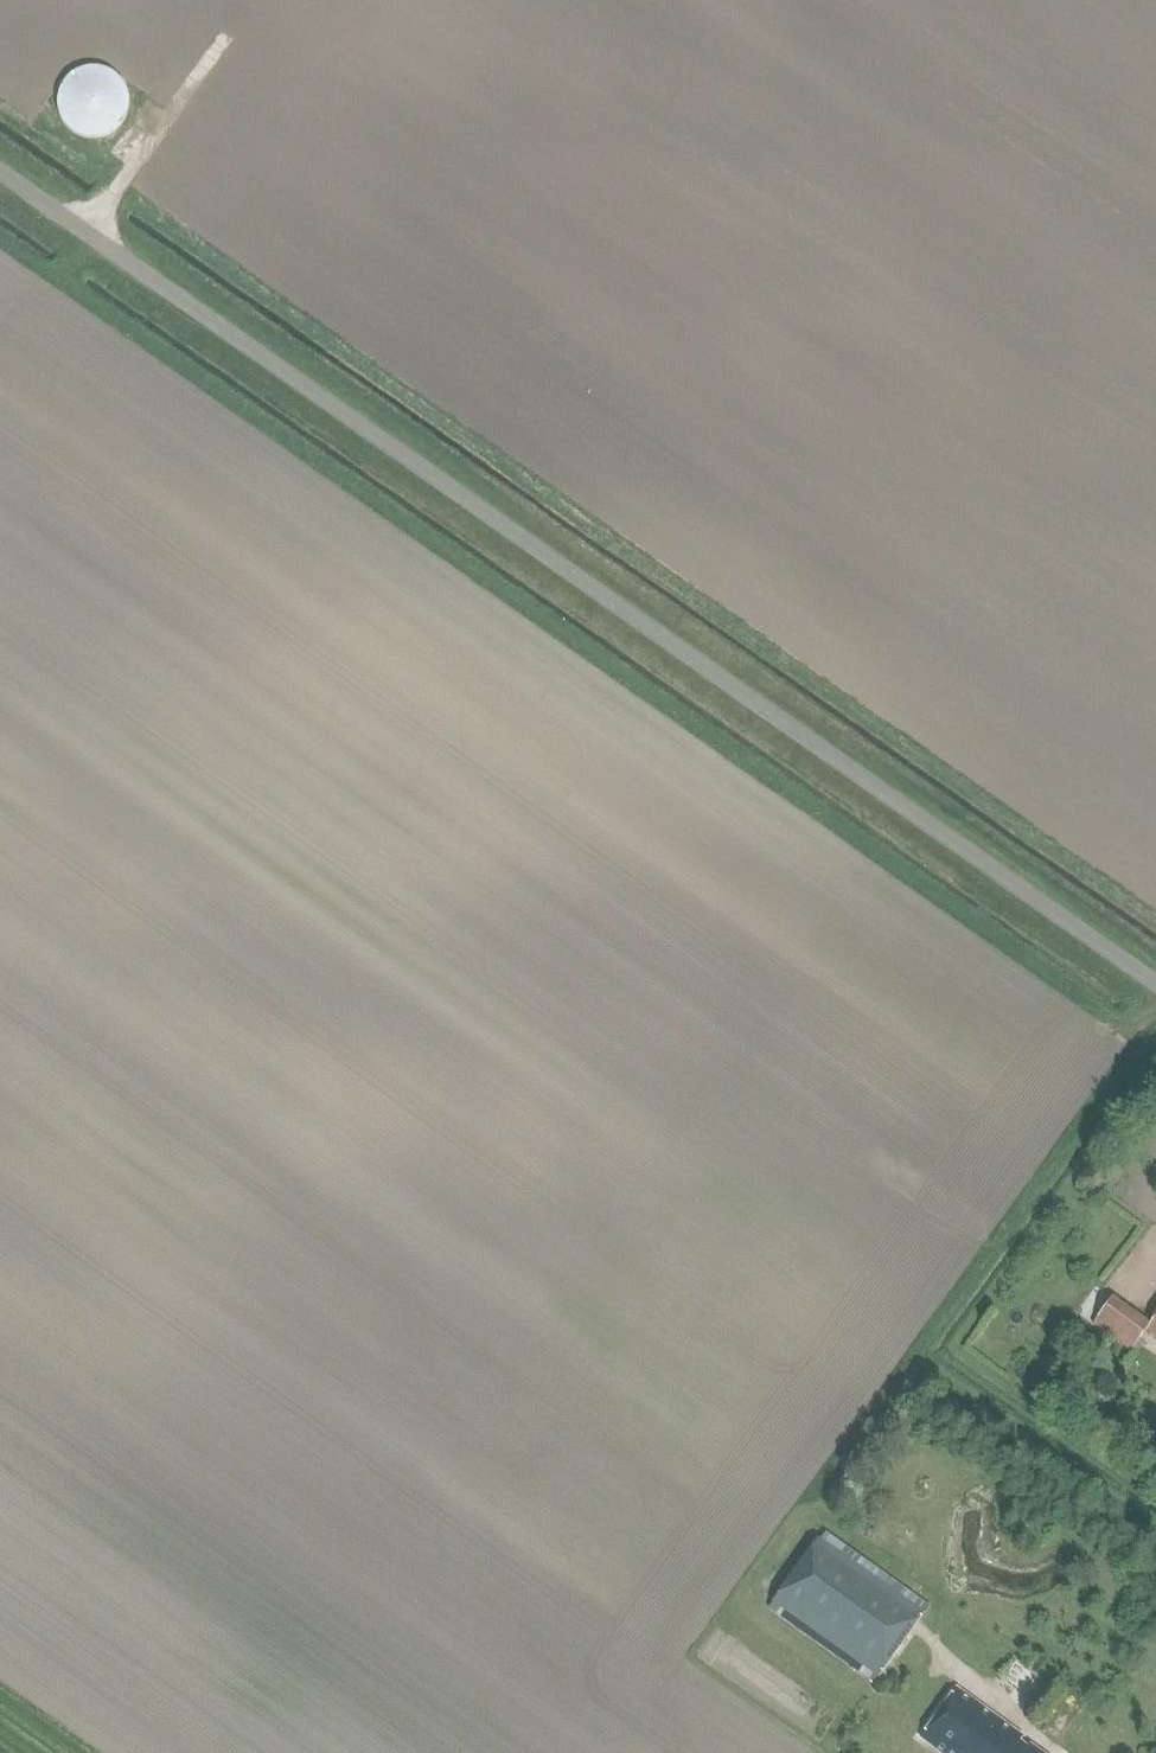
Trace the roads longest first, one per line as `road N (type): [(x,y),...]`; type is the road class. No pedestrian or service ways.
road 1 (unclassified): [(1155,987),(0,174)]

